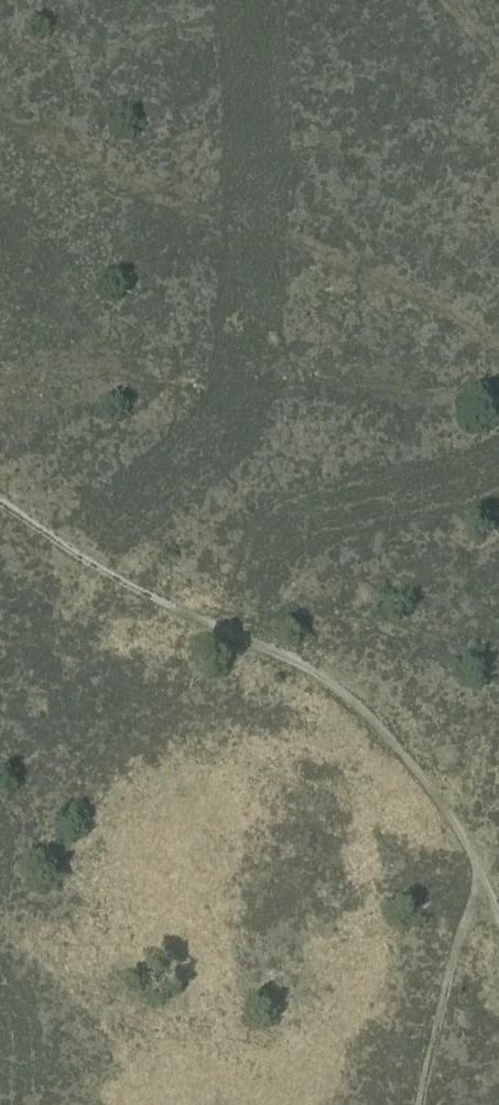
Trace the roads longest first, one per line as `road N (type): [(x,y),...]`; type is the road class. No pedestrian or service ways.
road 1 (track): [(498,929),(472,839),(347,686),(132,589),(0,510)]

